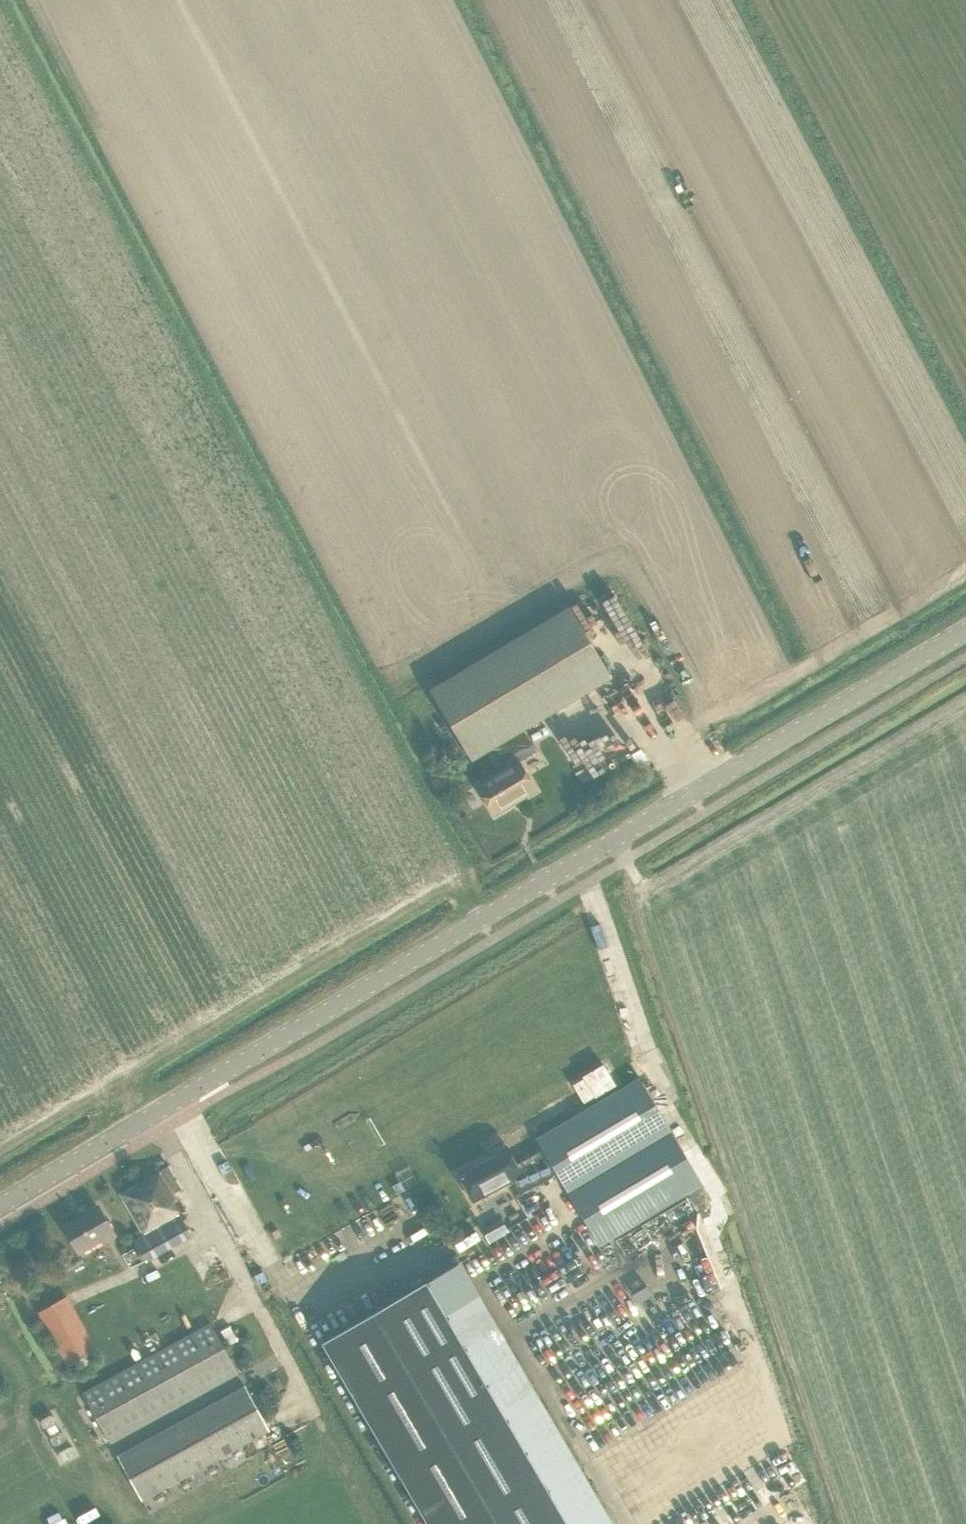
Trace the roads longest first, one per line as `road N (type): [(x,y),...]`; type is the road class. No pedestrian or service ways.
road 1 (tertiary): [(0,1209),(965,633)]
road 2 (track): [(159,1117),(382,1523)]

